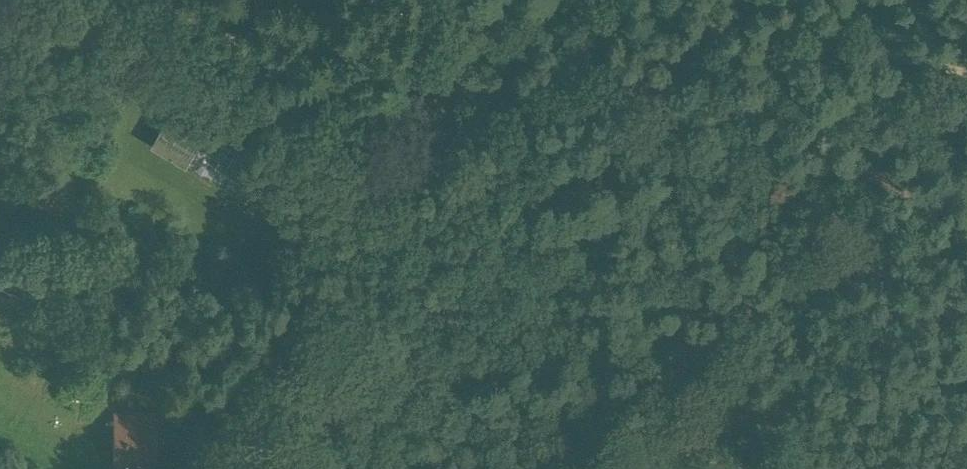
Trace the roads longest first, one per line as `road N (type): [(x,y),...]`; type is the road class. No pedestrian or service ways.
road 1 (track): [(166,0),(363,113),(400,123),(569,106),(783,51)]
road 2 (track): [(574,0),(439,69),(415,89),(400,123)]
road 3 (track): [(783,51),(904,56),(966,76)]

